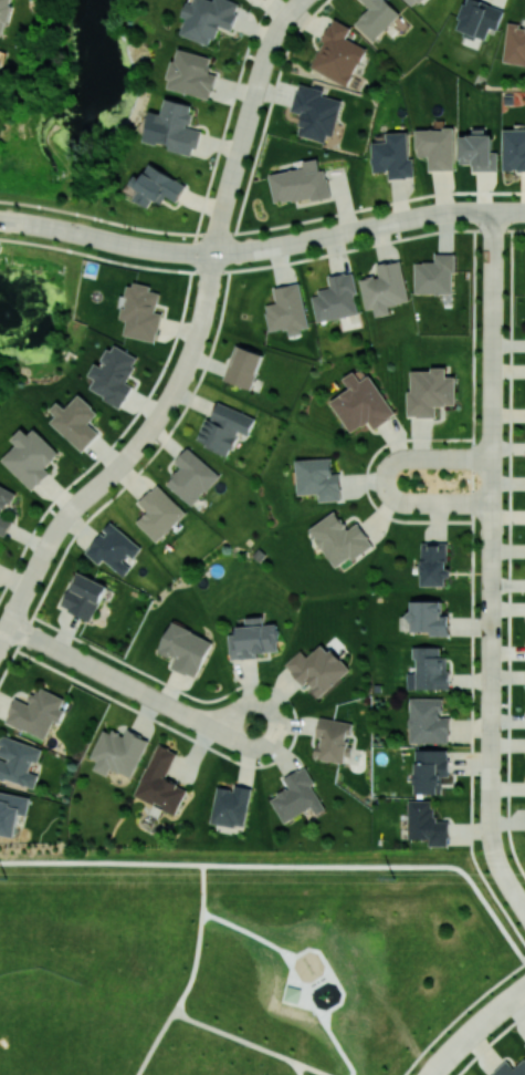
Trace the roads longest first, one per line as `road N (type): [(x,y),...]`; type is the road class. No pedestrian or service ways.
road 1 (residential): [(0,221),(214,254),(434,215),(524,211)]
road 2 (residential): [(214,254),(196,344),(166,407),(59,529),(9,626)]
road 3 (residential): [(491,503),(490,798)]
road 4 (residential): [(304,0),(270,49),(214,254)]
road 5 (residential): [(9,626),(196,721),(258,726)]
road 6 (residential): [(491,457),(407,456),(390,463),(384,478),(402,503),(491,503)]
road 7 (residential): [(493,323),(491,503)]
road 8 (residential): [(524,986),(425,1074)]

